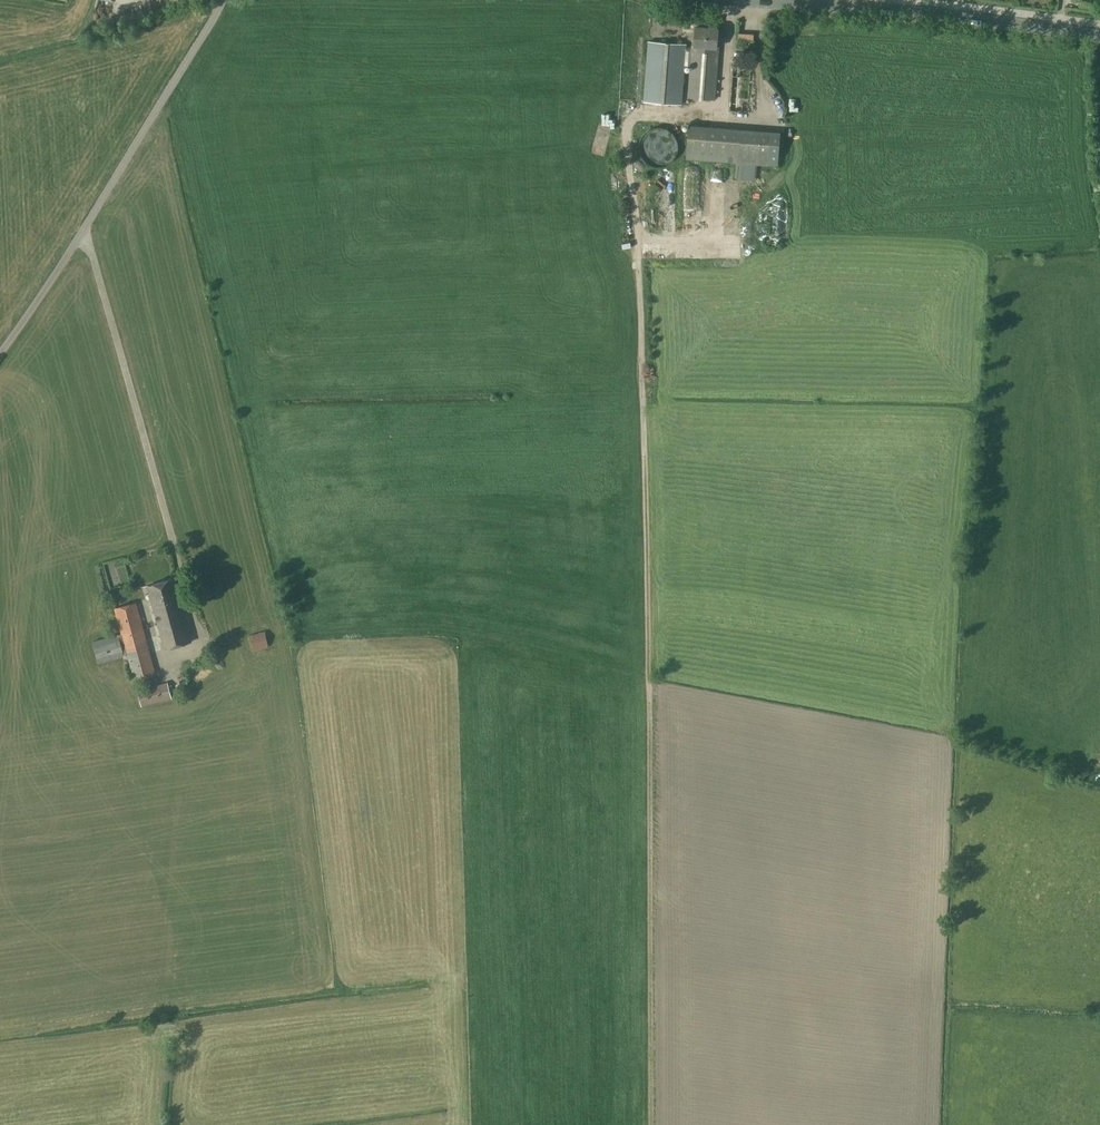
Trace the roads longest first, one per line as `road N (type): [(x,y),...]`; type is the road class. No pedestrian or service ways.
road 1 (track): [(638,241),(651,1124)]
road 2 (tertiary): [(1099,34),(734,0)]

